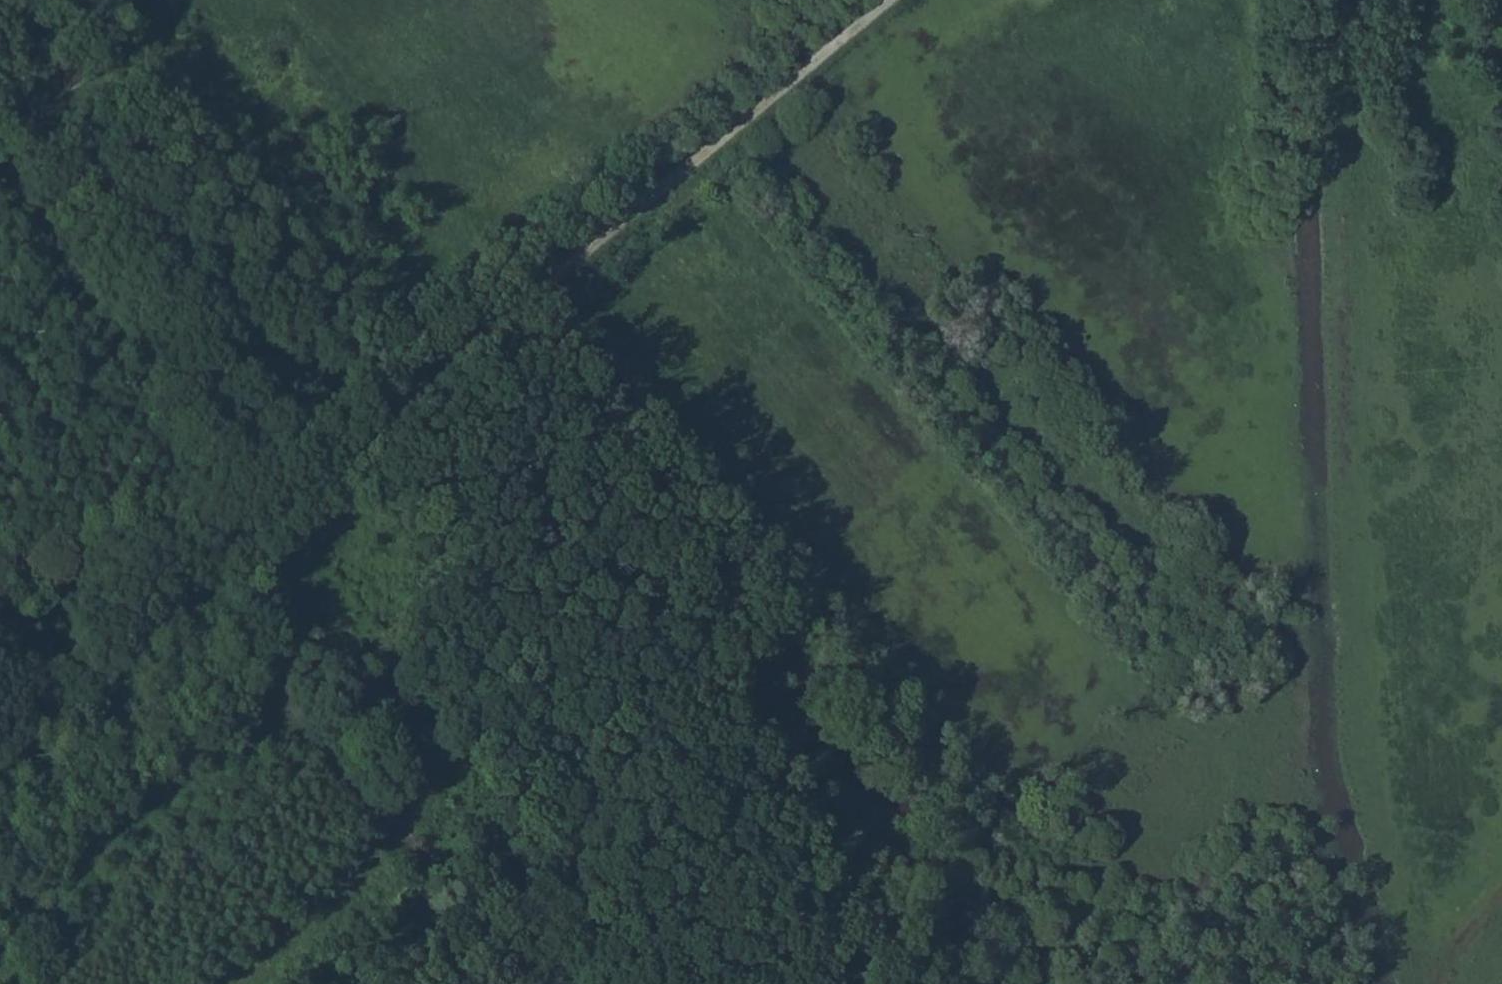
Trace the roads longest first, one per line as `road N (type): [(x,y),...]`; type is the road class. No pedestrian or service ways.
road 1 (track): [(885,0),(200,583)]
road 2 (track): [(200,583),(268,682),(537,983)]
road 3 (track): [(200,583),(31,767),(0,776)]

